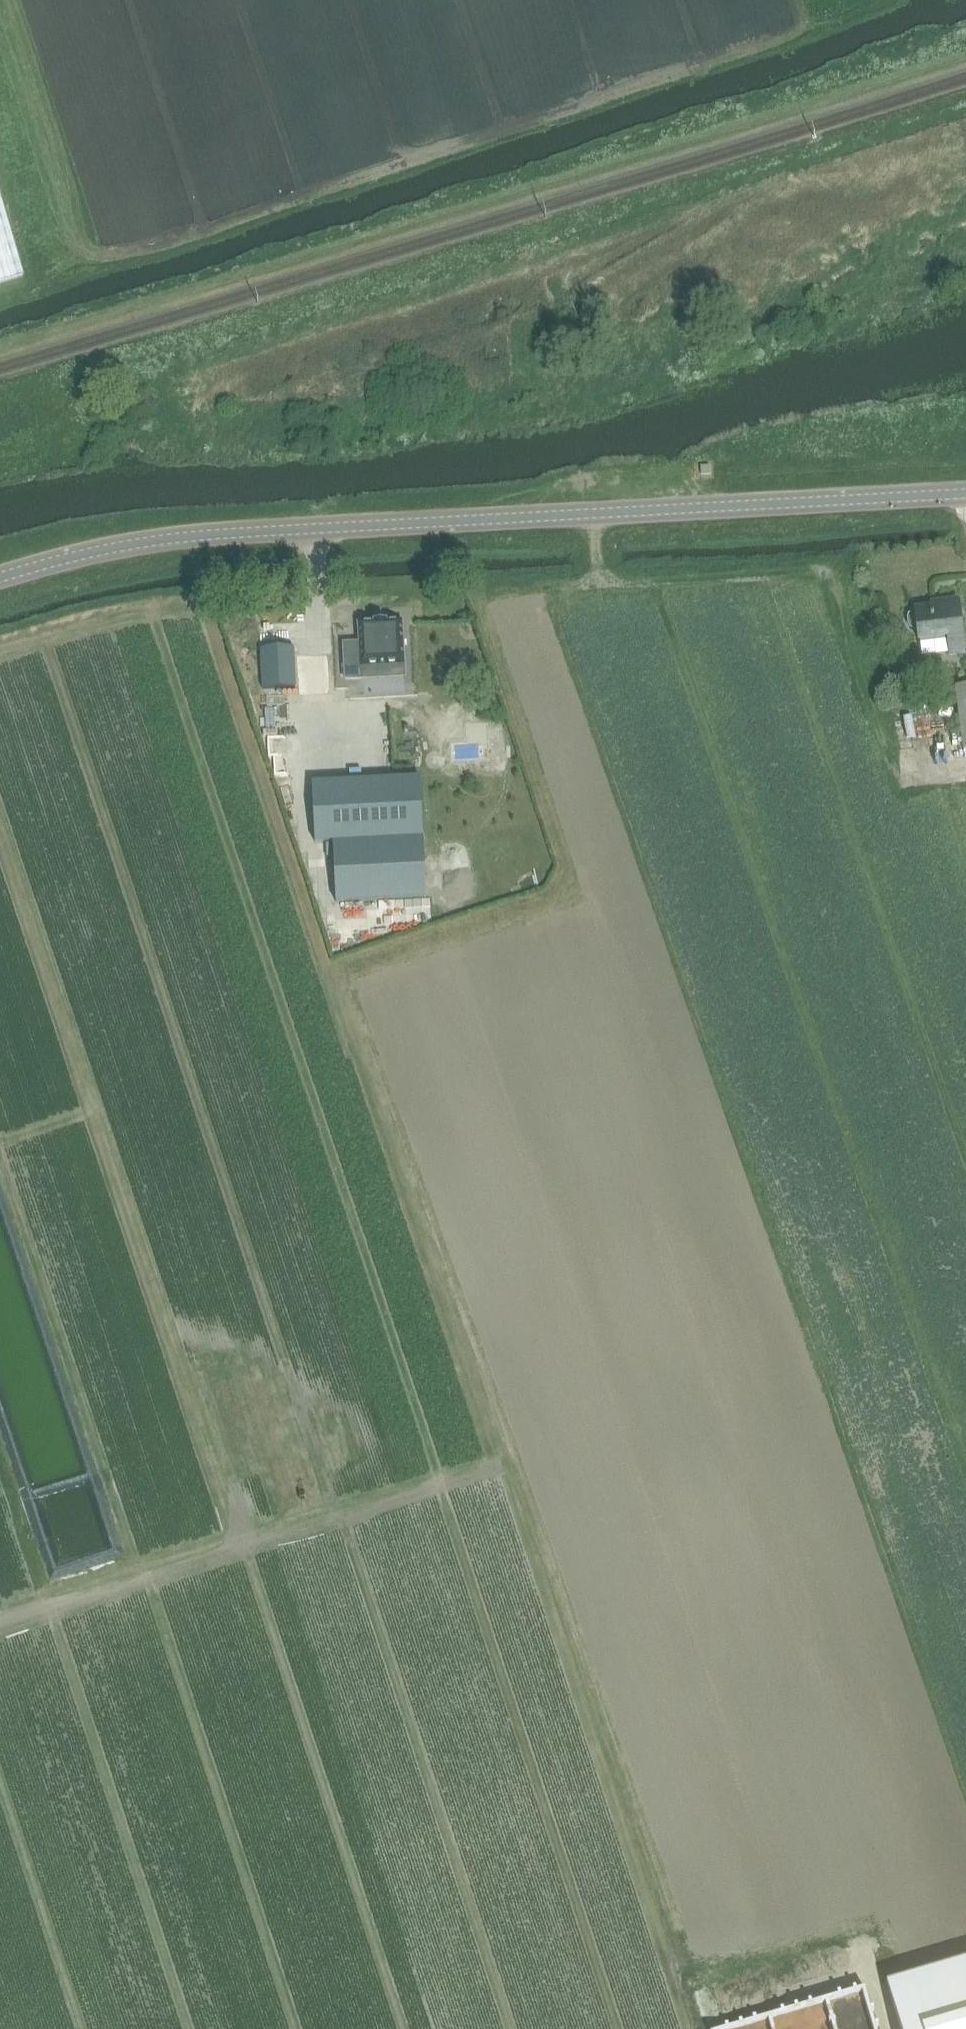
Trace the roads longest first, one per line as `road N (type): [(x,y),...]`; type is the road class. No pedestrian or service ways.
road 1 (tertiary): [(0,582),(179,538),(965,493)]

